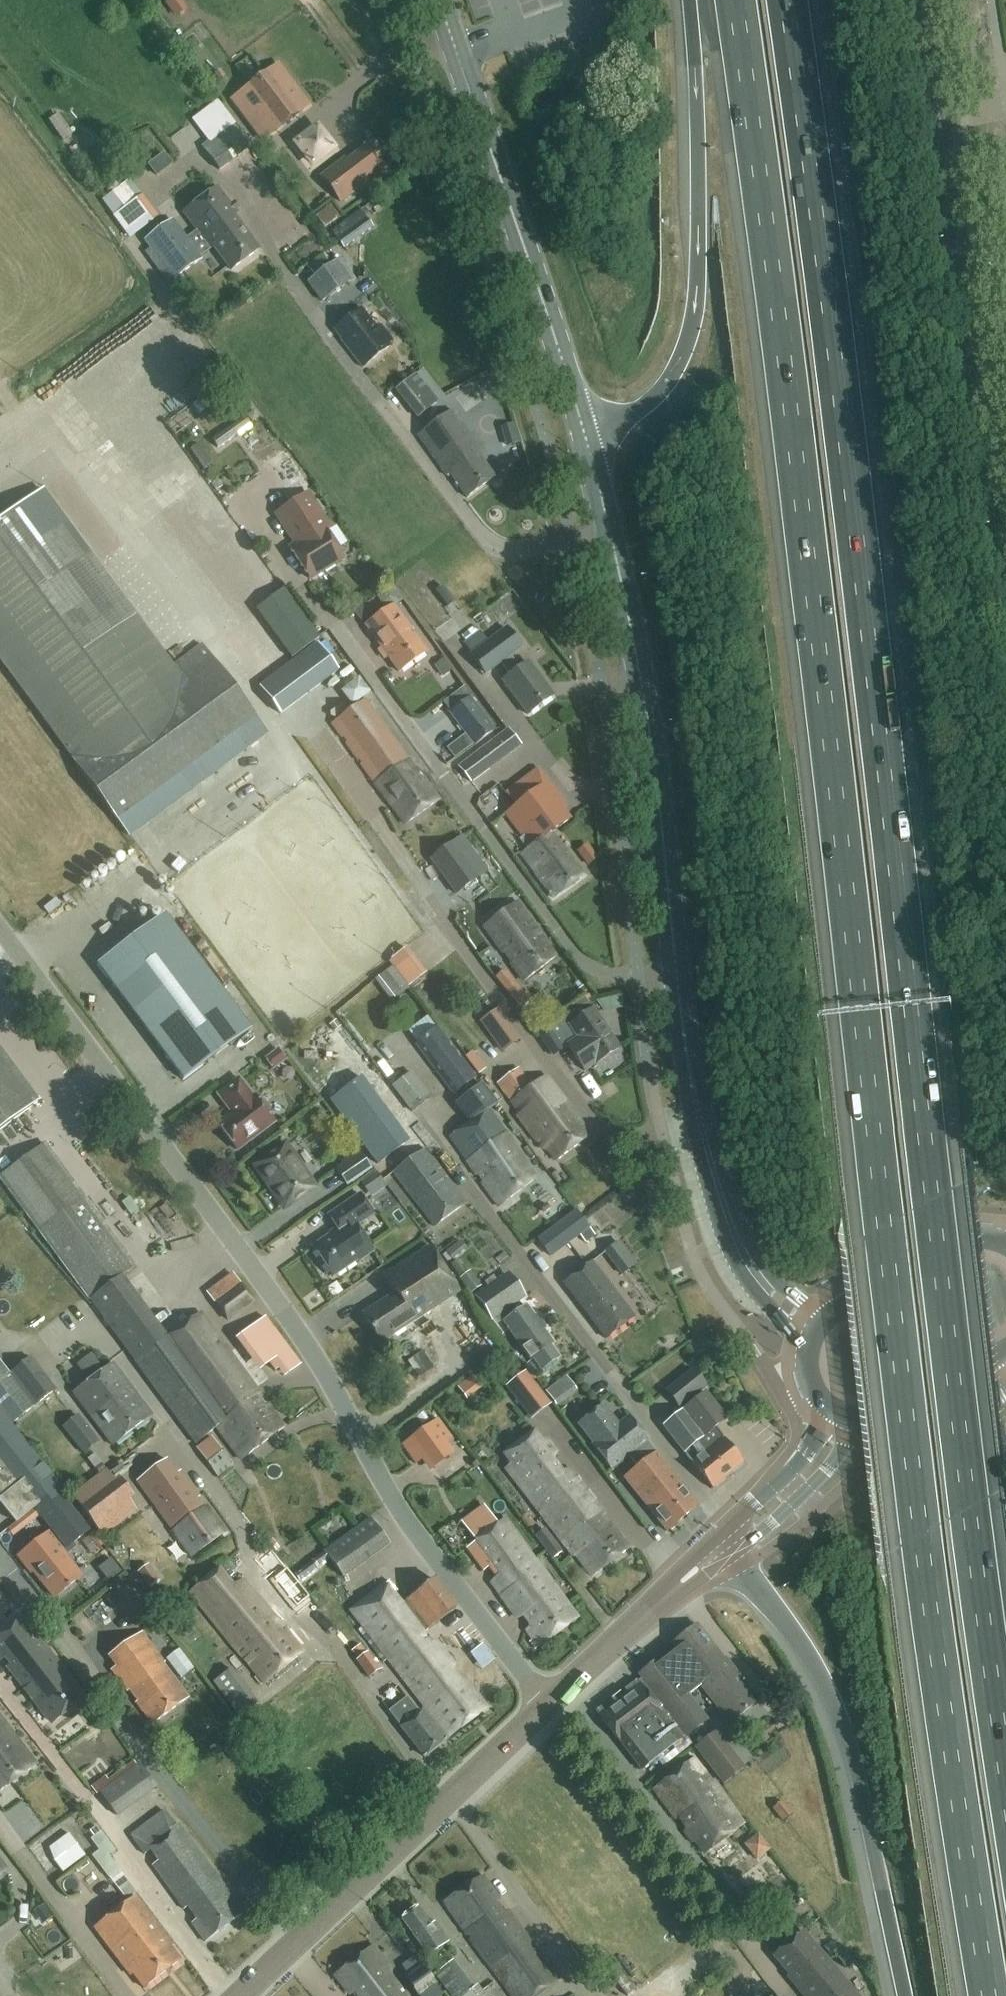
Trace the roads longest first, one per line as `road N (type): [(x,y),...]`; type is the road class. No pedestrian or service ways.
road 1 (motorway): [(736,0),(923,1538),(987,1995)]
road 2 (motorway): [(1005,1761),(788,0)]
road 3 (unclassified): [(546,1709),(378,1474),(323,1363),(0,931)]
road 4 (tertiary): [(689,1055),(640,659),(584,431)]
road 5 (tertiary): [(1005,524),(922,0)]
road 6 (motorway): [(727,1544),(837,1706),(904,1995)]
road 7 (motorway): [(688,0),(700,253),(689,339),(665,386),(640,409),(584,431)]
road 8 (tertiary): [(584,431),(438,0)]
road 9 (tertiary): [(231,1995),(546,1709)]
road 10 (tertiary): [(689,1055),(707,1176),(731,1254),(810,1345)]
road 11 (tertiary): [(824,1318),(779,1282),(753,1248),(689,1055)]
road 12 (tertiary): [(546,1709),(727,1544)]
road 13 (tertiary): [(1005,1239),(963,1240),(824,1318)]
road 14 (tertiary): [(843,1418),(884,1421),(1005,1352)]
road 15 (tertiary): [(727,1544),(828,1451),(843,1418)]

